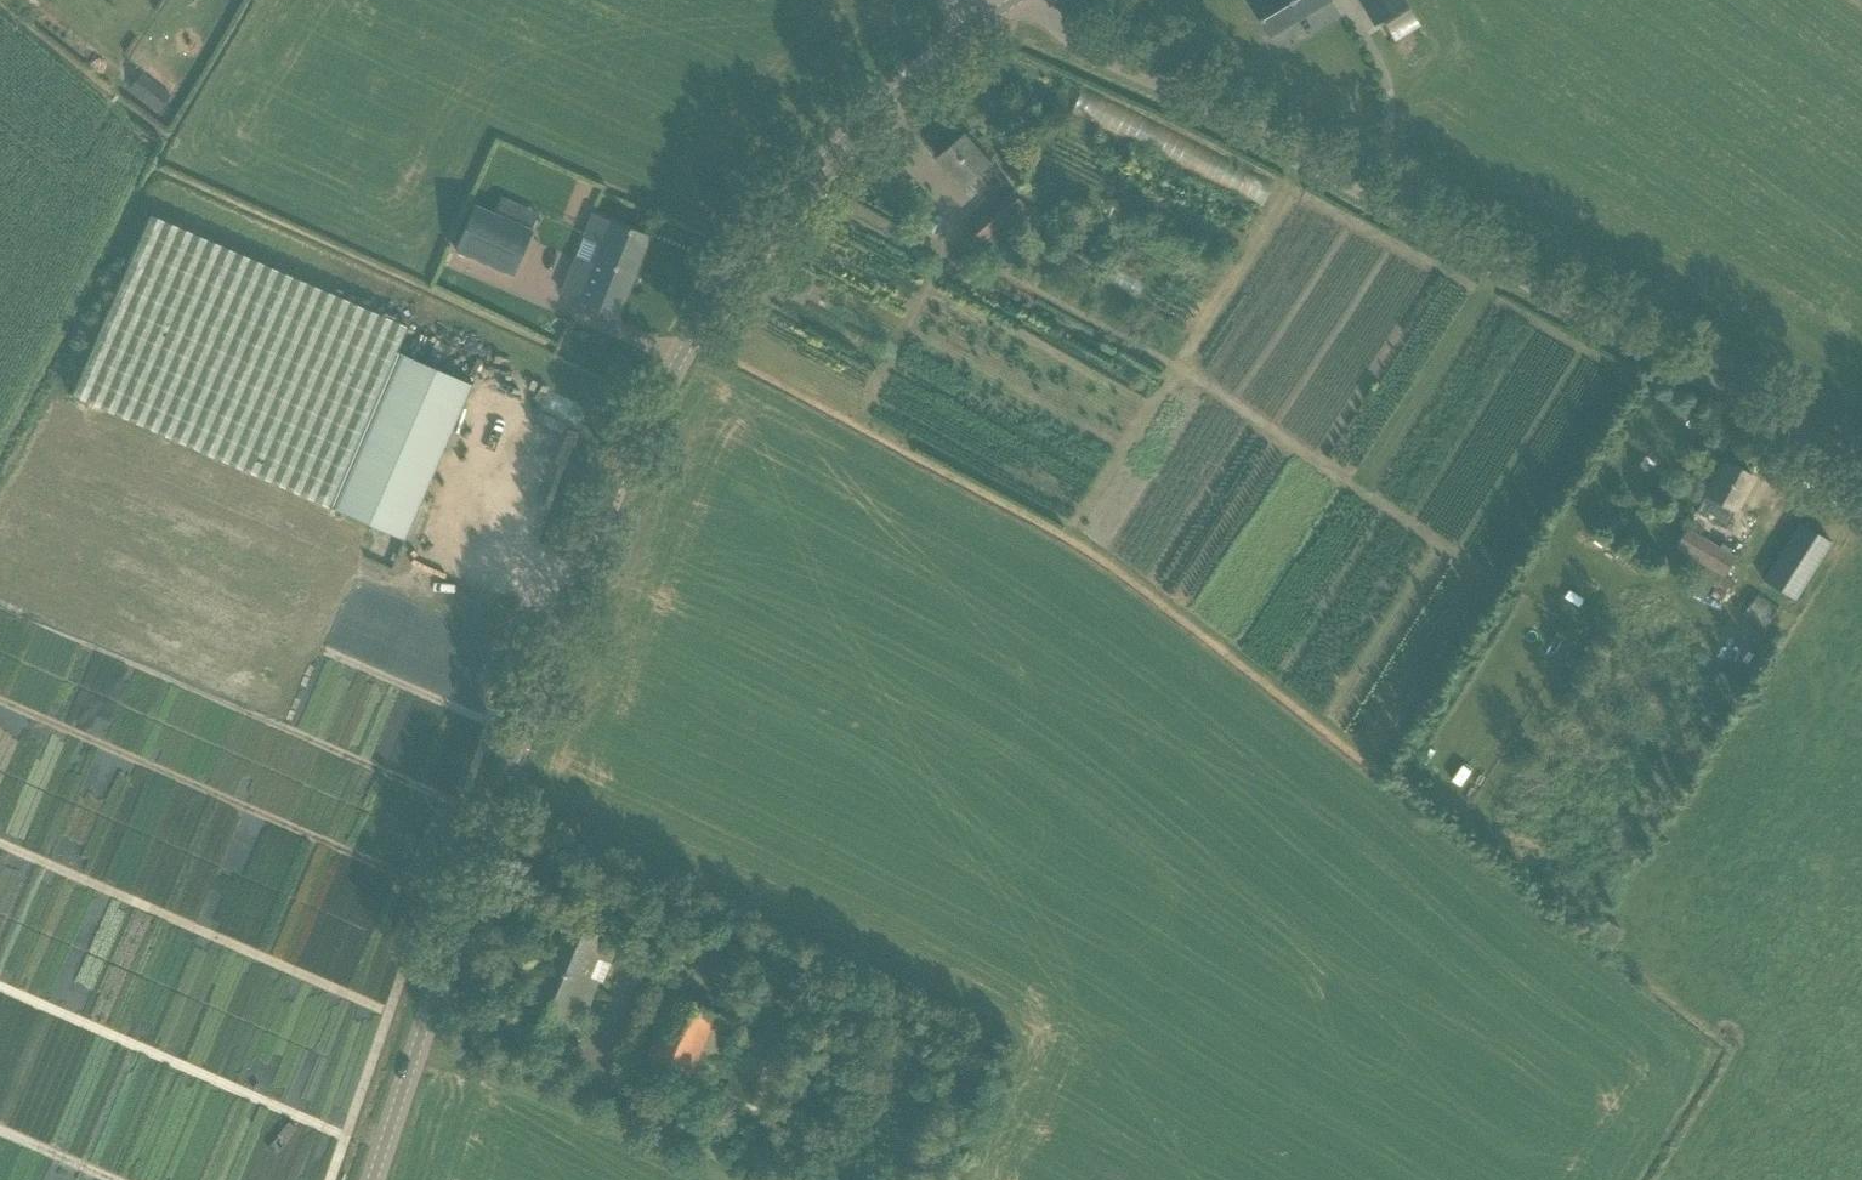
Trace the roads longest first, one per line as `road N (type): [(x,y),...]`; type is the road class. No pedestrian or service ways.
road 1 (tertiary): [(366,1179),(606,498),(709,310),(808,176),(921,70),(1003,11)]
road 2 (unclassified): [(1861,487),(1650,359),(1003,11)]

